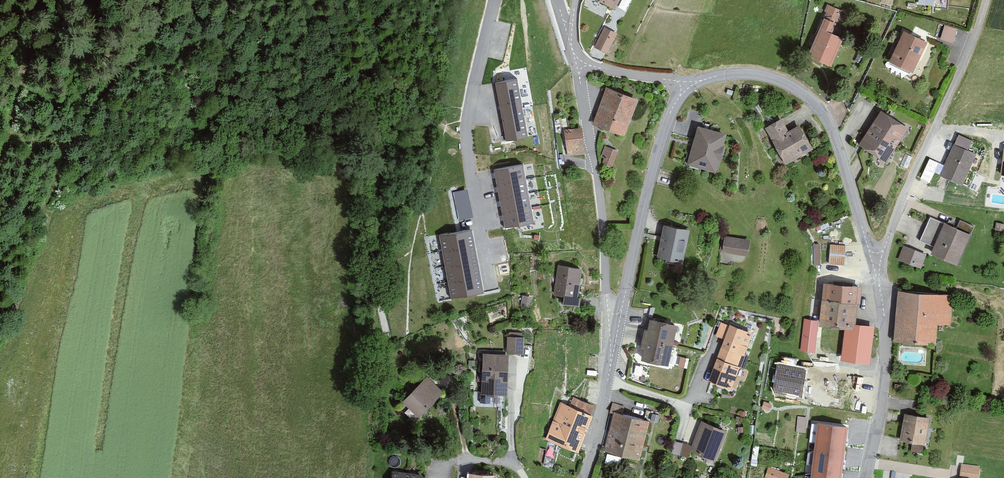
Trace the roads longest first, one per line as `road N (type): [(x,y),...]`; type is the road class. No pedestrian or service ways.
road 1 (tertiary): [(687,87),(756,73),(818,103),(842,150),(873,263)]
road 2 (unclassified): [(985,0),(873,263)]
road 3 (residential): [(577,56),(619,336)]
road 4 (residential): [(495,0),(467,127),(487,275)]
road 5 (tertiary): [(619,336),(650,180),(669,114),(687,87)]
road 6 (tertiary): [(873,263),(886,371),(868,477)]
road 7 (track): [(45,0),(0,157)]
road 8 (tertiary): [(580,477),(619,336)]

